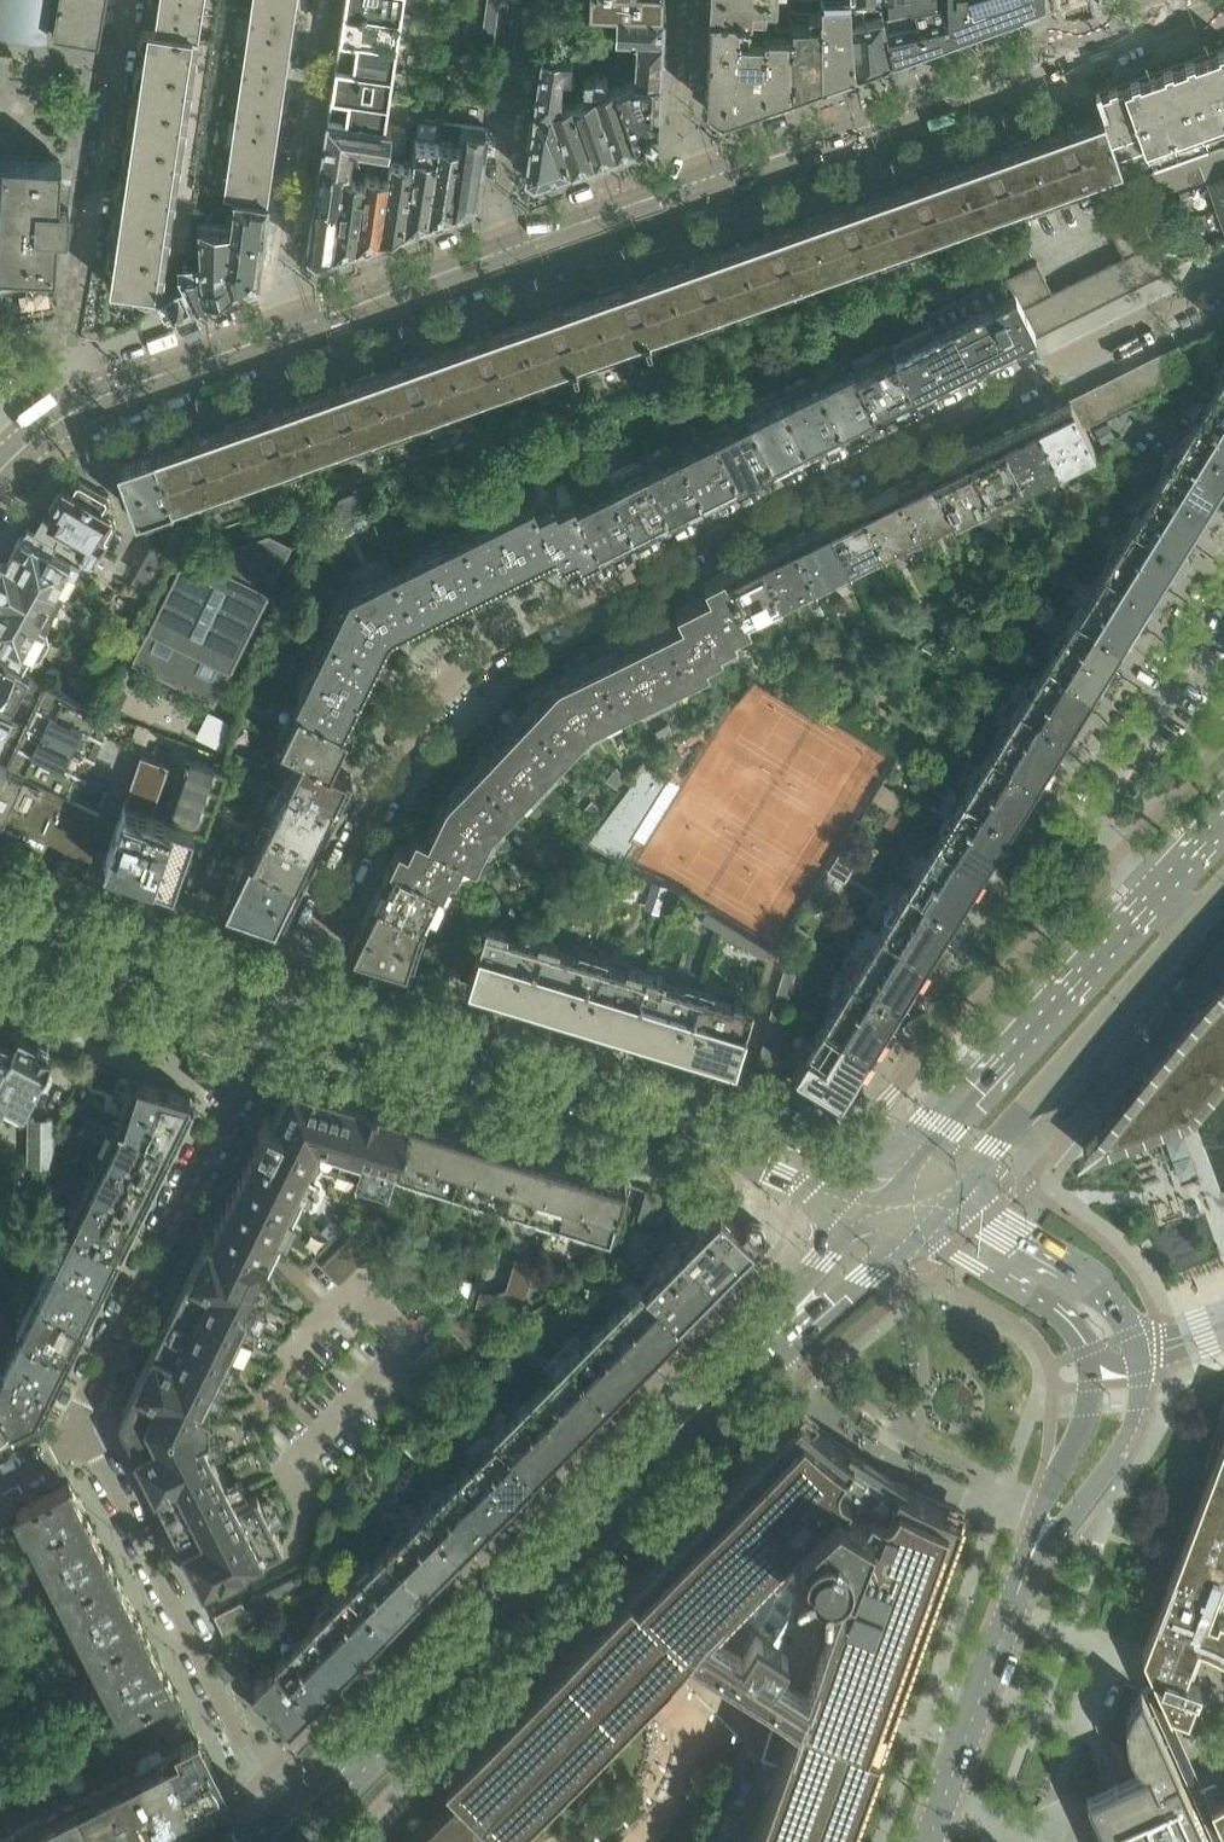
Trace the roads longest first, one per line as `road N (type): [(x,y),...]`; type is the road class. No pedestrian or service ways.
road 1 (residential): [(300,969),(423,711),(481,655),(622,578),(1223,285)]
road 2 (secondary): [(291,1824),(730,1372)]
road 3 (residential): [(282,1000),(81,1433)]
road 4 (residential): [(81,1433),(259,1781),(291,1824)]
road 5 (residential): [(288,332),(686,188)]
road 6 (residential): [(98,400),(69,349),(131,0)]
road 7 (residential): [(686,188),(1073,52)]
road 8 (secondary): [(1146,888),(967,1093),(889,1169)]
road 9 (secondary): [(949,1200),(1192,930)]
road 10 (residential): [(323,0),(288,332)]
road 11 (residential): [(1146,888),(1113,828),(1116,784),(1223,605)]
road 12 (tertiary): [(282,1000),(590,1090)]
road 13 (tertiary): [(889,1169),(590,1090)]
road 14 (tertiary): [(0,909),(282,1000)]
road 15 (tertiary): [(590,1090),(628,1117),(855,1210)]
road 16 (residential): [(1014,1608),(1117,1456),(1138,1400),(1138,1357)]
road 17 (residential): [(1084,1350),(1088,1416),(1041,1518),(1014,1608)]
road 18 (residential): [(1138,1357),(1109,1302),(949,1200)]
road 19 (residential): [(1014,1608),(930,1841)]
road 20 (secondary): [(730,1372),(766,1354),(915,1237)]
road 21 (residential): [(915,1237),(1035,1301),(1084,1350)]
road 22 (secondary): [(855,1210),(730,1372)]
road 23 (residential): [(98,400),(288,332)]
road 24 (residential): [(686,188),(686,0)]
road 25 (residential): [(1073,52),(1214,0)]

